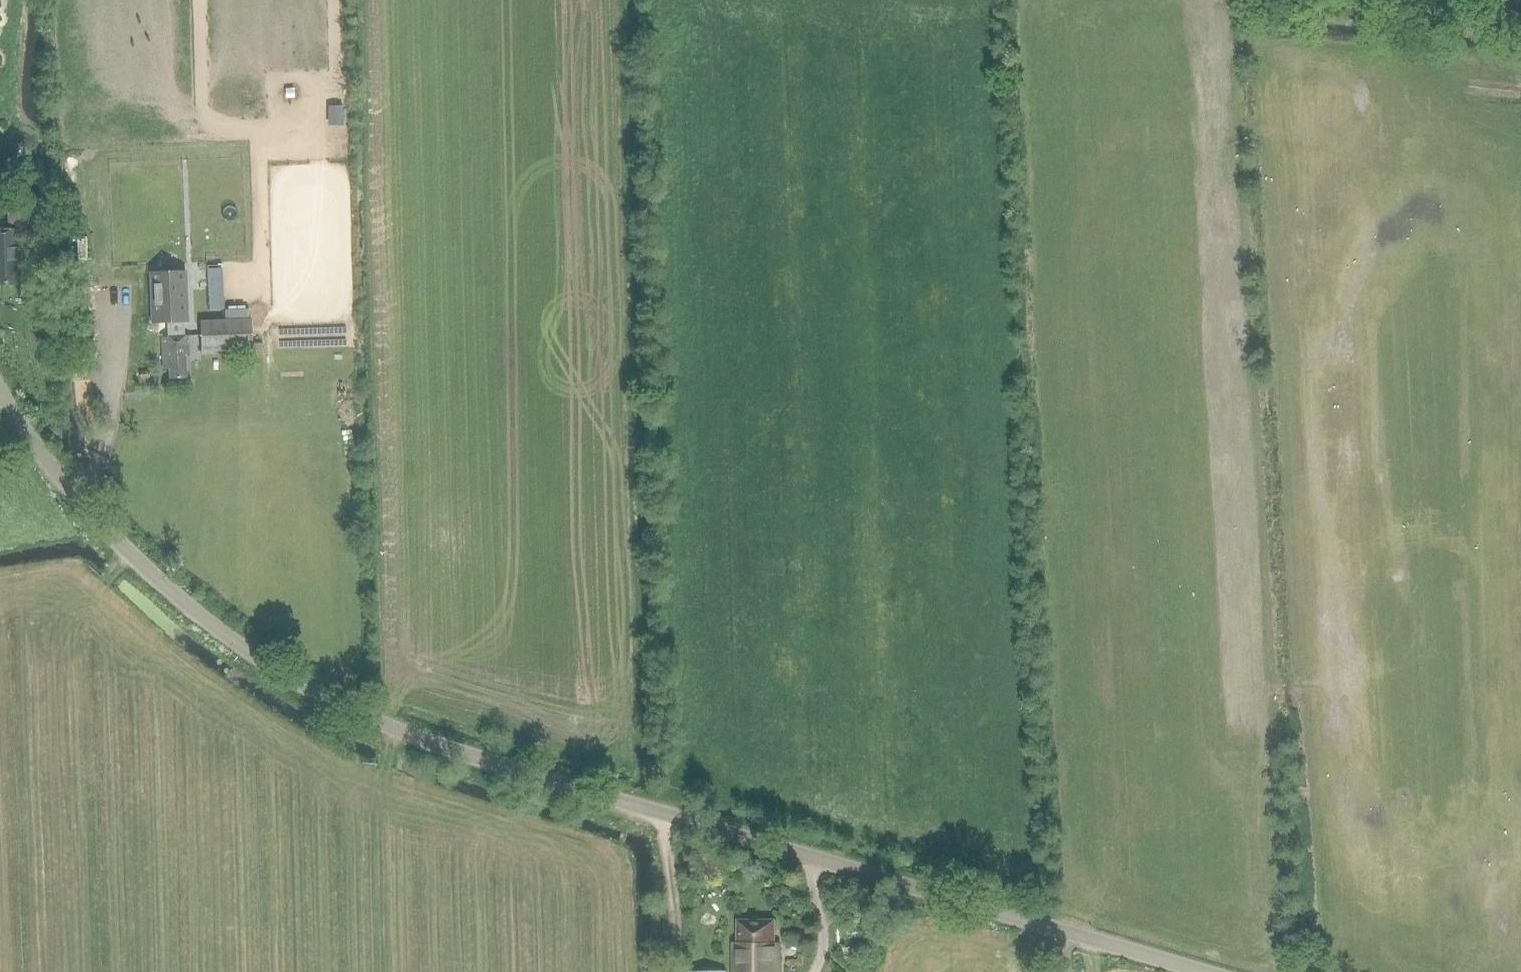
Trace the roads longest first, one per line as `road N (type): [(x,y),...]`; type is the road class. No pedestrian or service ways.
road 1 (tertiary): [(1208,971),(422,737),(321,694),(233,638),(108,532),(0,386)]

